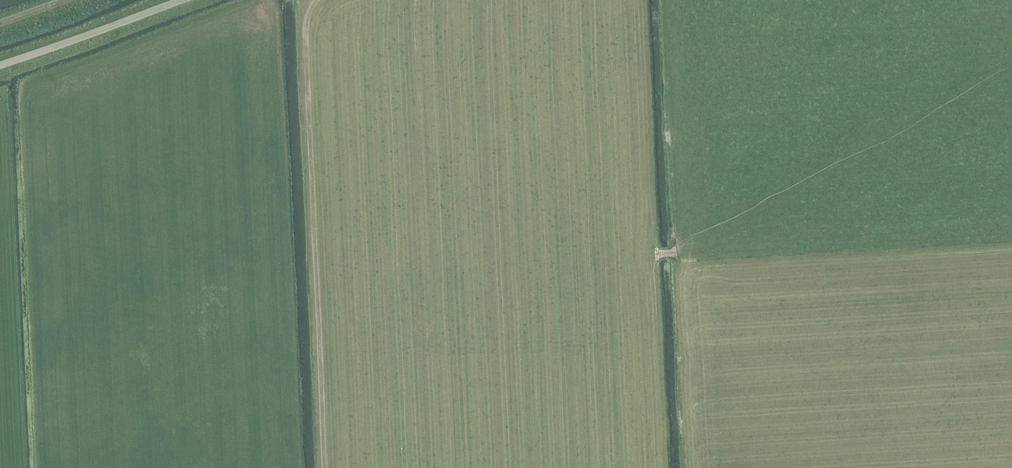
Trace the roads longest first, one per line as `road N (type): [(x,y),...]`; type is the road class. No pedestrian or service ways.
road 1 (unclassified): [(0,65),(180,0)]

